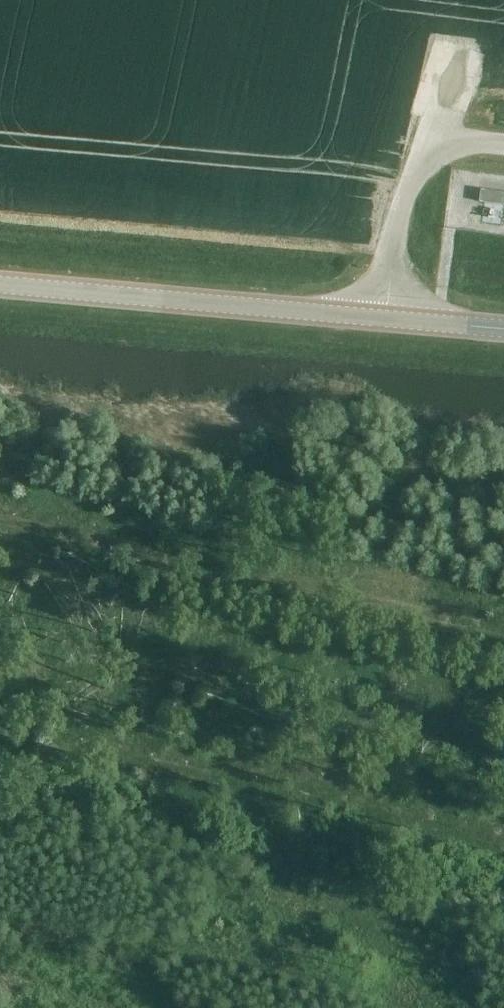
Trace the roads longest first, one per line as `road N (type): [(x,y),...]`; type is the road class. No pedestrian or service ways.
road 1 (secondary): [(503,325),(0,282)]

